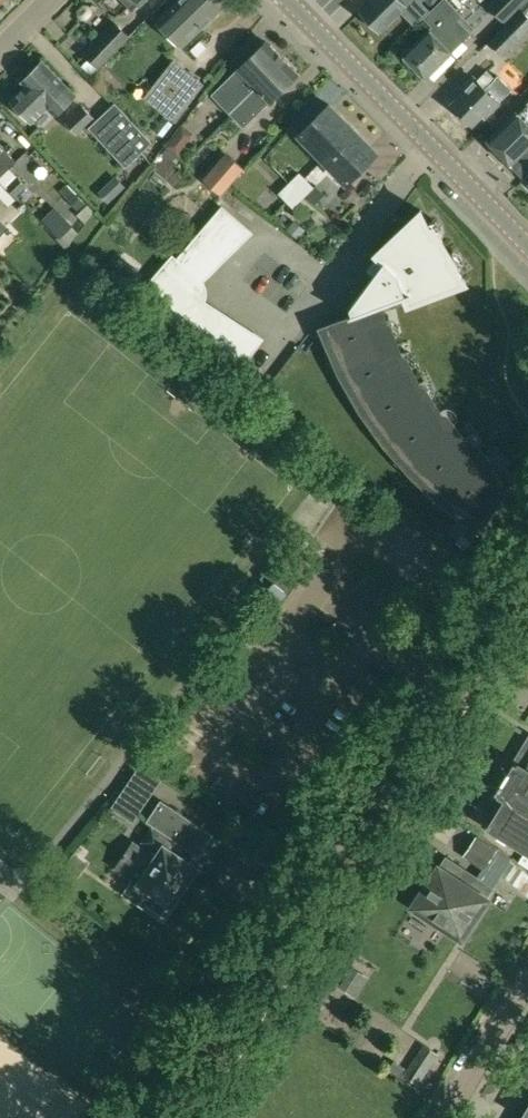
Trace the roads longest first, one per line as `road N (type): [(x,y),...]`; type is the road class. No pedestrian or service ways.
road 1 (residential): [(527,556),(152,1117)]
road 2 (secondary): [(527,245),(289,0)]
road 3 (residential): [(448,1117),(527,980)]

